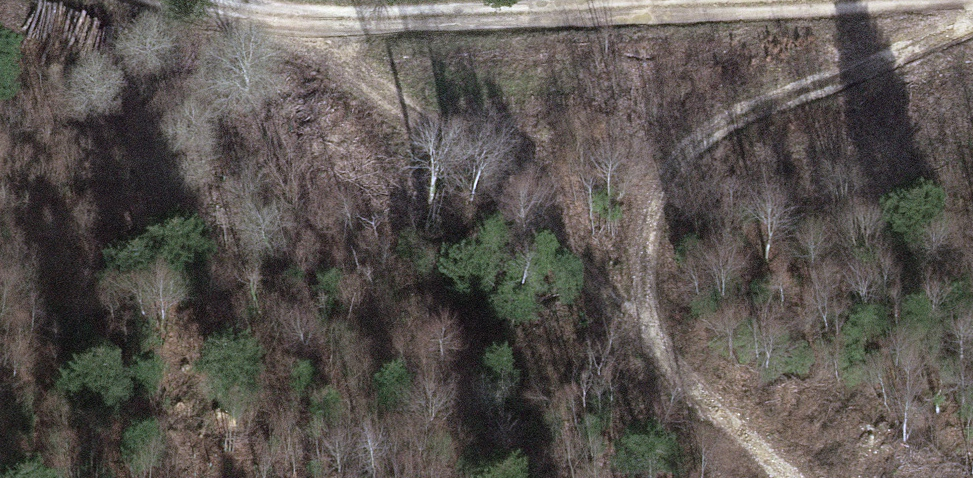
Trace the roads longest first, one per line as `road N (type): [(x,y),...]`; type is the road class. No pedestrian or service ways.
road 1 (track): [(297,18),(435,111),(805,477)]
road 2 (track): [(820,0),(297,18),(235,0)]
road 3 (track): [(646,317),(655,213),(680,161),(713,130),(972,17)]

